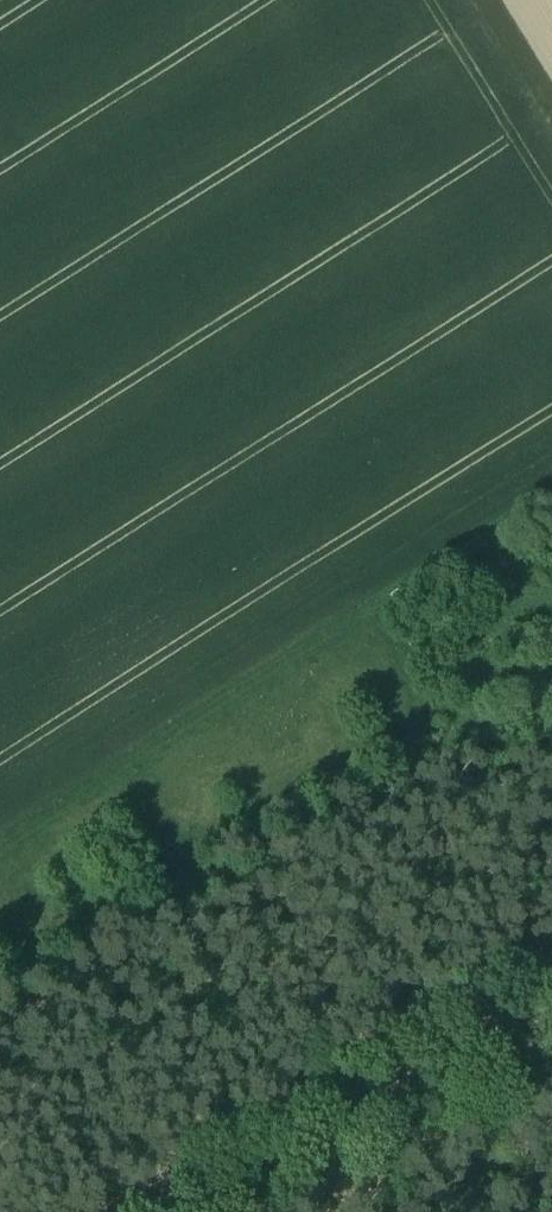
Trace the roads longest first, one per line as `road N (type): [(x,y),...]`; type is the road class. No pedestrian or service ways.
road 1 (track): [(108,1211),(551,963)]

